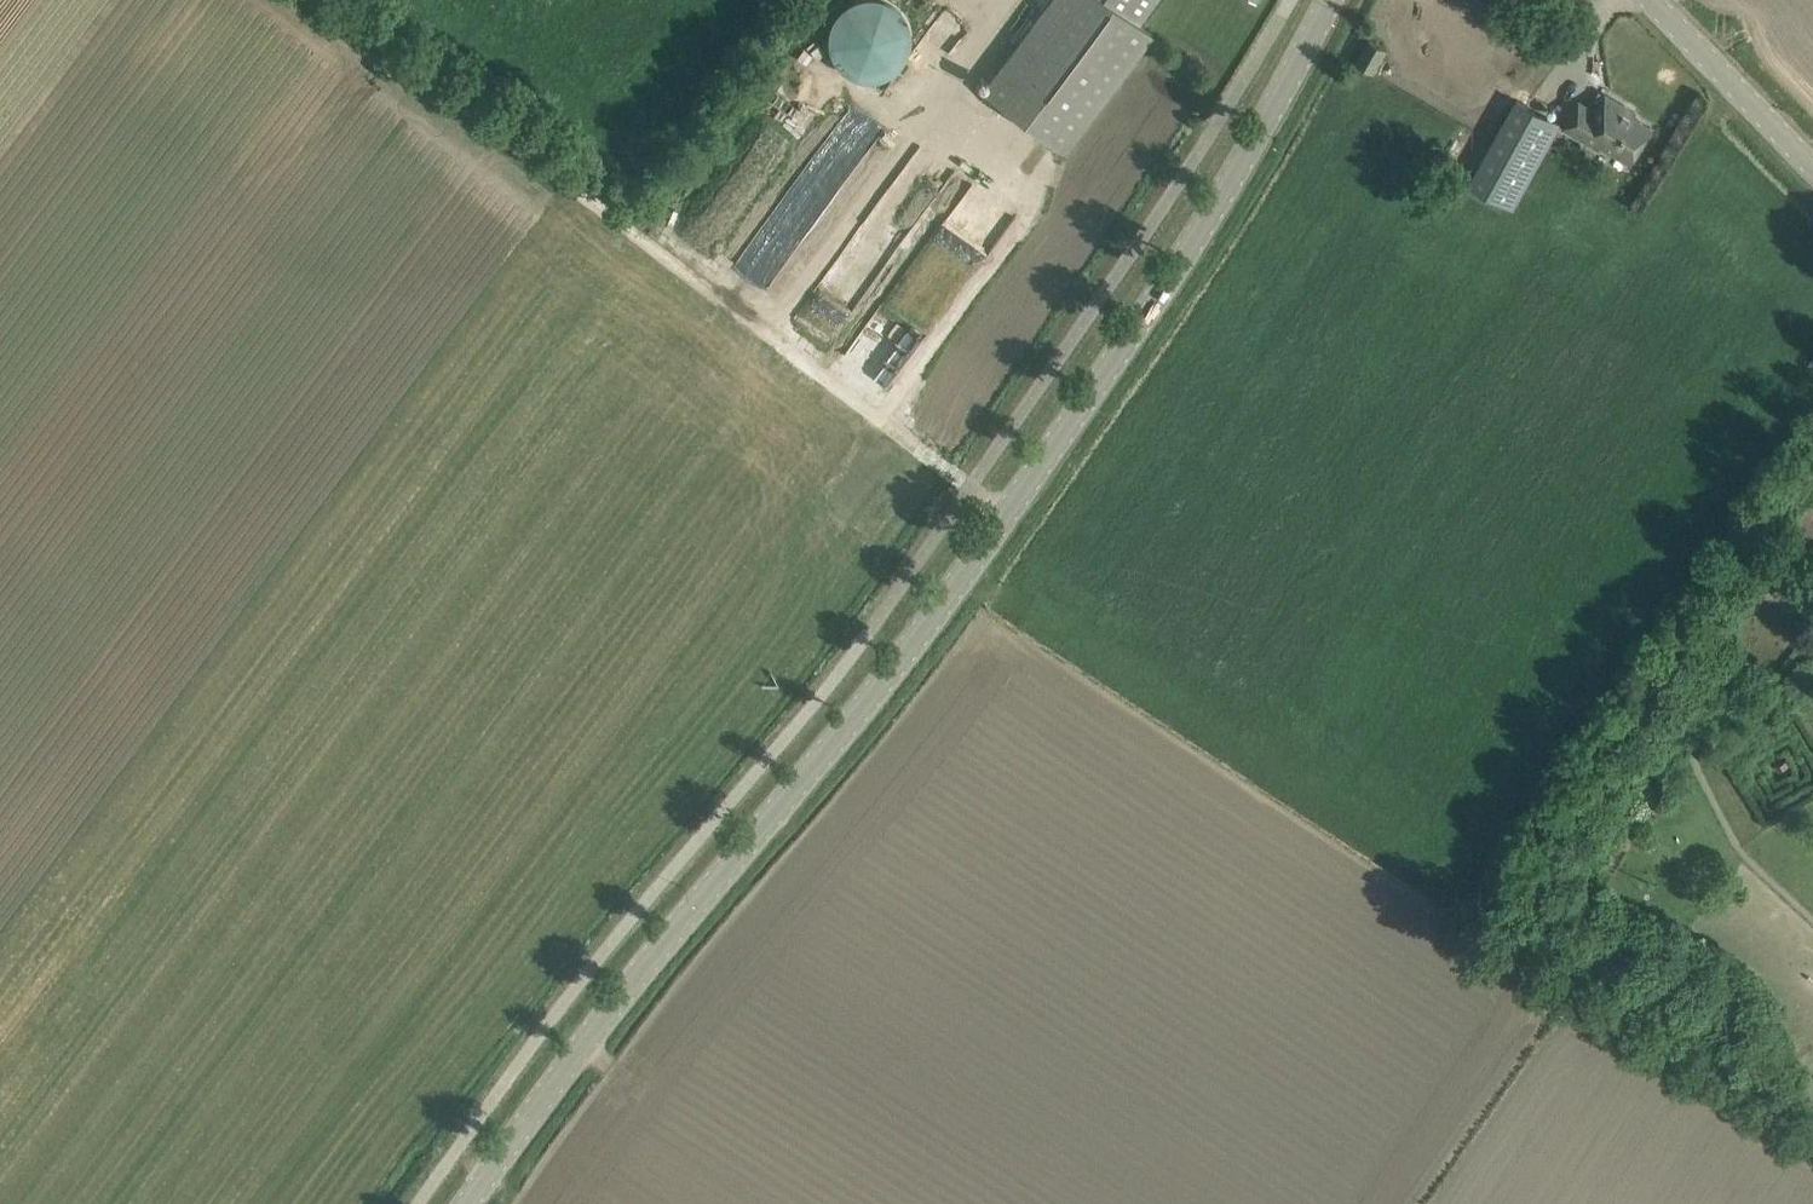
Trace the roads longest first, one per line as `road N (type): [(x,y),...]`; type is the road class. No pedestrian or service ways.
road 1 (tertiary): [(467,1203),(605,1016),(904,660),(1009,516),(1229,191),(1333,0)]
road 2 (unclassified): [(1812,171),(1646,0)]

